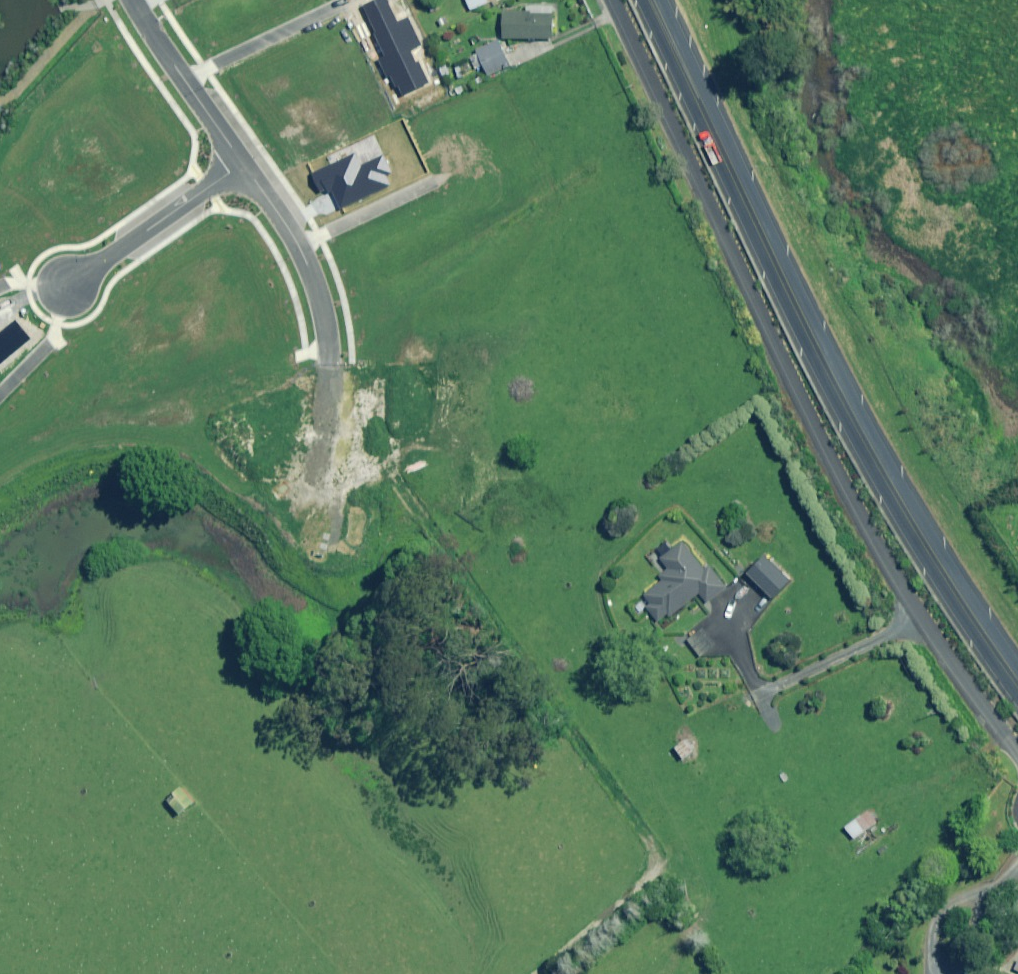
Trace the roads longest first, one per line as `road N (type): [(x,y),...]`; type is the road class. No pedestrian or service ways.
road 1 (residential): [(1017,753),(917,616),(843,482),(616,0)]
road 2 (secondary): [(656,0),(862,430),(1017,681)]
road 3 (unknown): [(440,973),(329,713),(286,542),(327,416),(331,366)]
road 4 (unknown): [(329,713),(48,825)]
road 5 (residential): [(331,366),(309,267),(243,165)]
road 6 (residential): [(243,165),(66,285)]
road 7 (residential): [(243,165),(133,0)]
road 8 (unknown): [(609,973),(720,905)]

